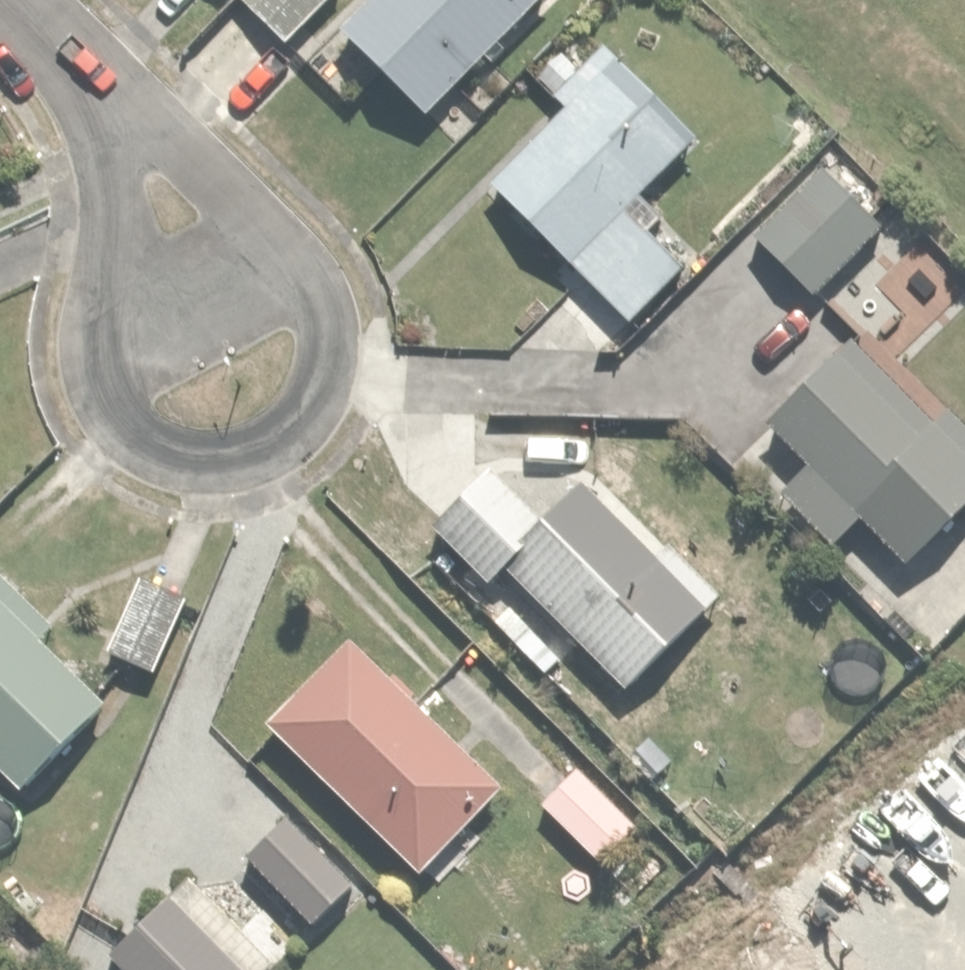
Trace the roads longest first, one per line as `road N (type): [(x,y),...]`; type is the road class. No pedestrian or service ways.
road 1 (residential): [(89,67),(182,136),(303,247),(329,322),(326,377),(300,432),(247,459),(176,460),(131,430),(104,367),(121,221),(113,152)]

